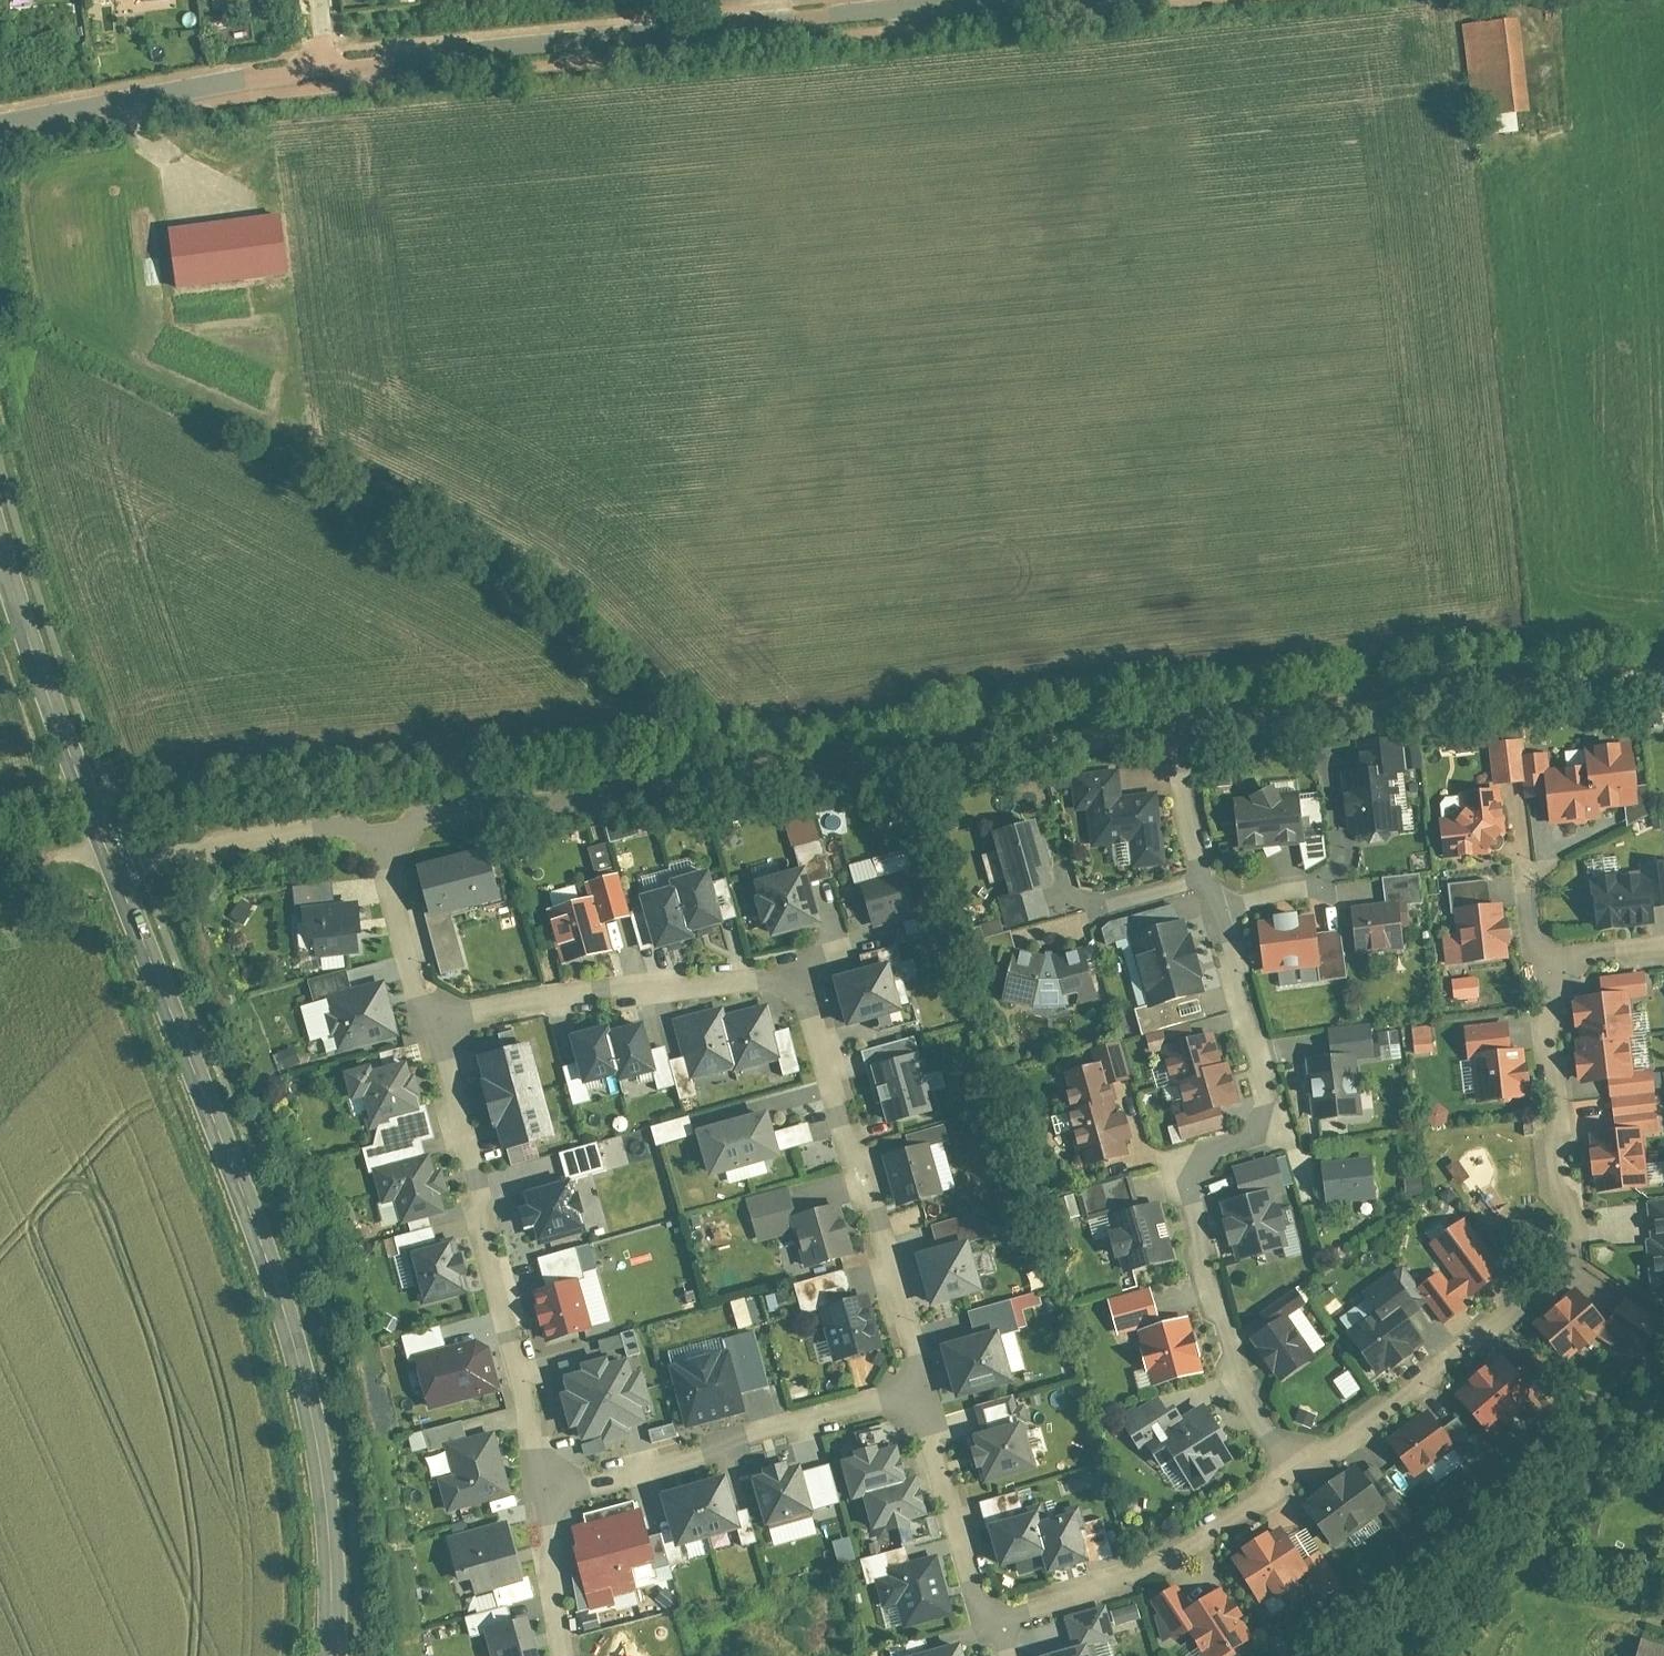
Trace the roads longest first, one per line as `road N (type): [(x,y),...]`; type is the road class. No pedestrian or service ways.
road 1 (tertiary): [(333,1626),(318,1448),(294,1352),(111,857)]
road 2 (residential): [(430,1024),(762,978),(796,981),(813,1008),(923,1396)]
road 3 (residential): [(1128,737),(376,829)]
road 4 (residential): [(337,69),(1047,0)]
road 5 (residential): [(1544,970),(1567,1116),(1553,1151),(1555,1190),(1575,1212),(1574,1262),(1306,1471)]
road 6 (residential): [(1306,1471),(1239,1384),(1192,1197),(1215,1155),(1254,1140),(1276,1108),(1218,905)]
road 7 (residential): [(430,1024),(547,1502)]
road 8 (residential): [(1663,680),(1187,732)]
road 9 (residential): [(547,1502),(923,1396)]
road 10 (residential): [(1306,1471),(1135,1577),(990,1631)]
road 11 (residential): [(0,127),(337,69)]
road 12 (tertiary): [(111,857),(0,553)]
road 13 (residential): [(376,829),(111,857)]
road 14 (residential): [(923,1396),(990,1631)]
road 15 (residential): [(376,829),(430,1024)]
road 16 (residential): [(547,1502),(571,1655)]
road 17 (residential): [(1211,878),(1190,806),(1187,732)]
road 18 (residential): [(1663,954),(1544,970)]

